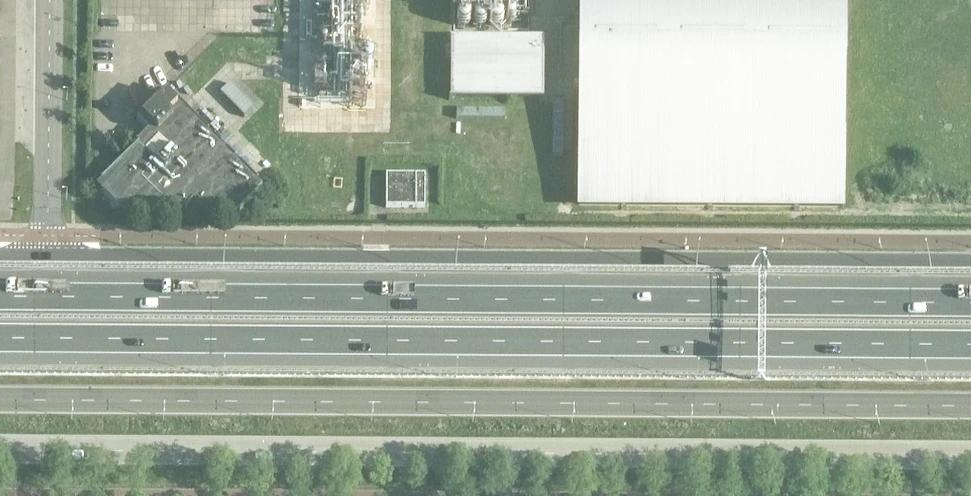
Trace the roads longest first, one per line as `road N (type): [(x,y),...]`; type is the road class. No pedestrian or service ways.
road 1 (secondary): [(0,448),(970,457)]
road 2 (motorway): [(970,310),(0,303)]
road 3 (motorway): [(0,344),(970,351)]
road 4 (secondary): [(970,408),(0,404)]
road 5 (unclassified): [(47,262),(970,267)]
road 6 (unclassified): [(47,262),(50,0)]

